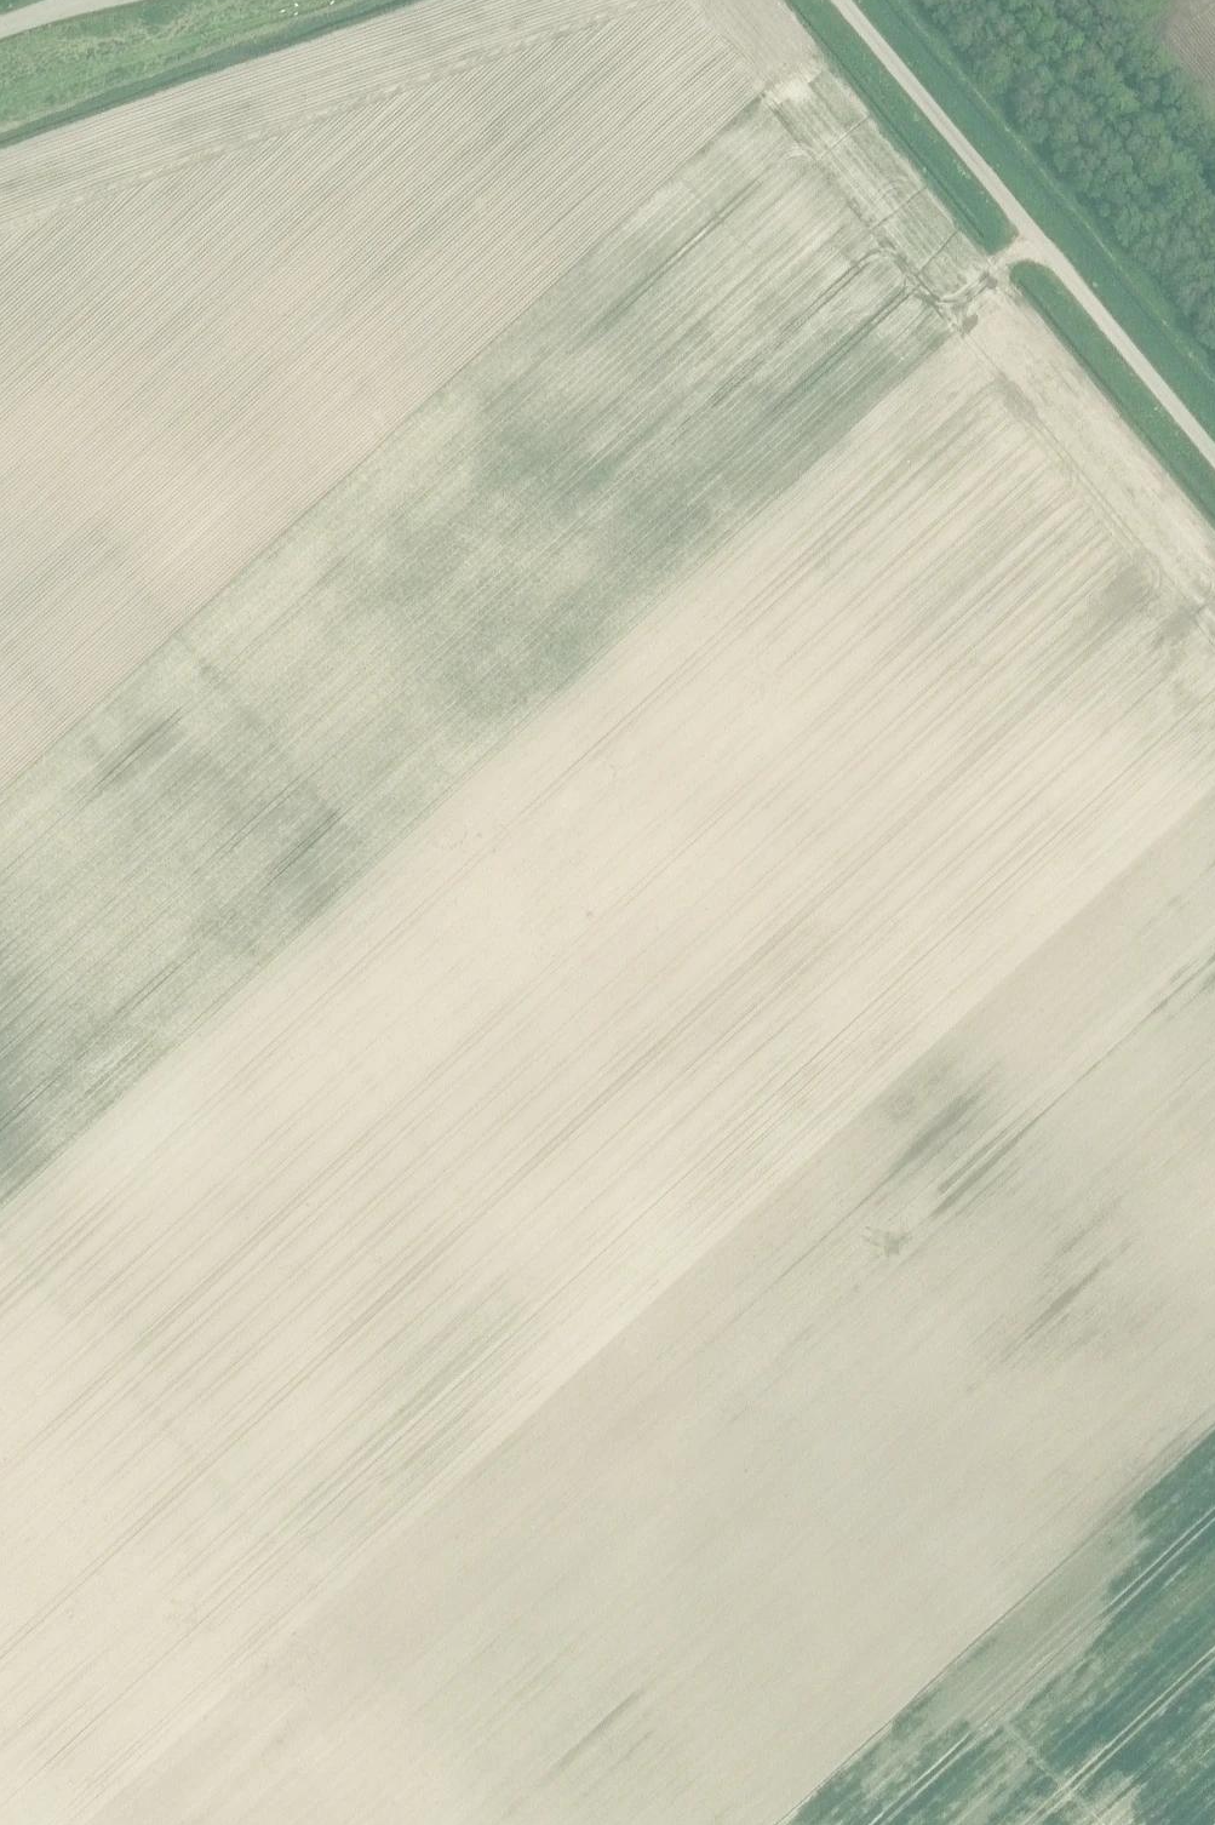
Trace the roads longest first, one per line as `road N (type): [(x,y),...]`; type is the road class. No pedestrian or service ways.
road 1 (unclassified): [(1214,454),(848,0)]

